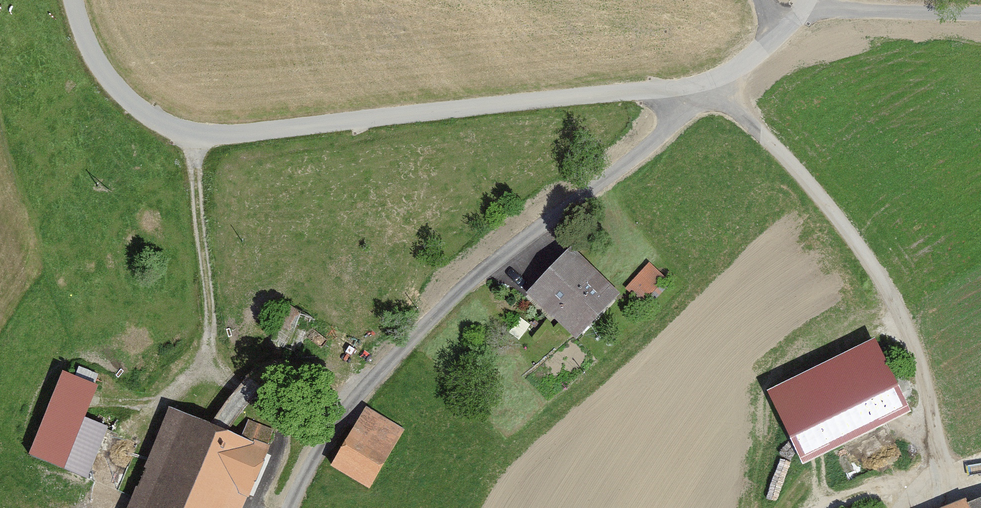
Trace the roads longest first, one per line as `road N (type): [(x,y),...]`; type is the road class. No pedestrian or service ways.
road 1 (unclassified): [(289,507),(343,413),(423,328),(474,281),(646,157),(711,81),(686,91),(245,143),(166,133),(116,83),(79,0)]
road 2 (track): [(825,507),(949,478)]

